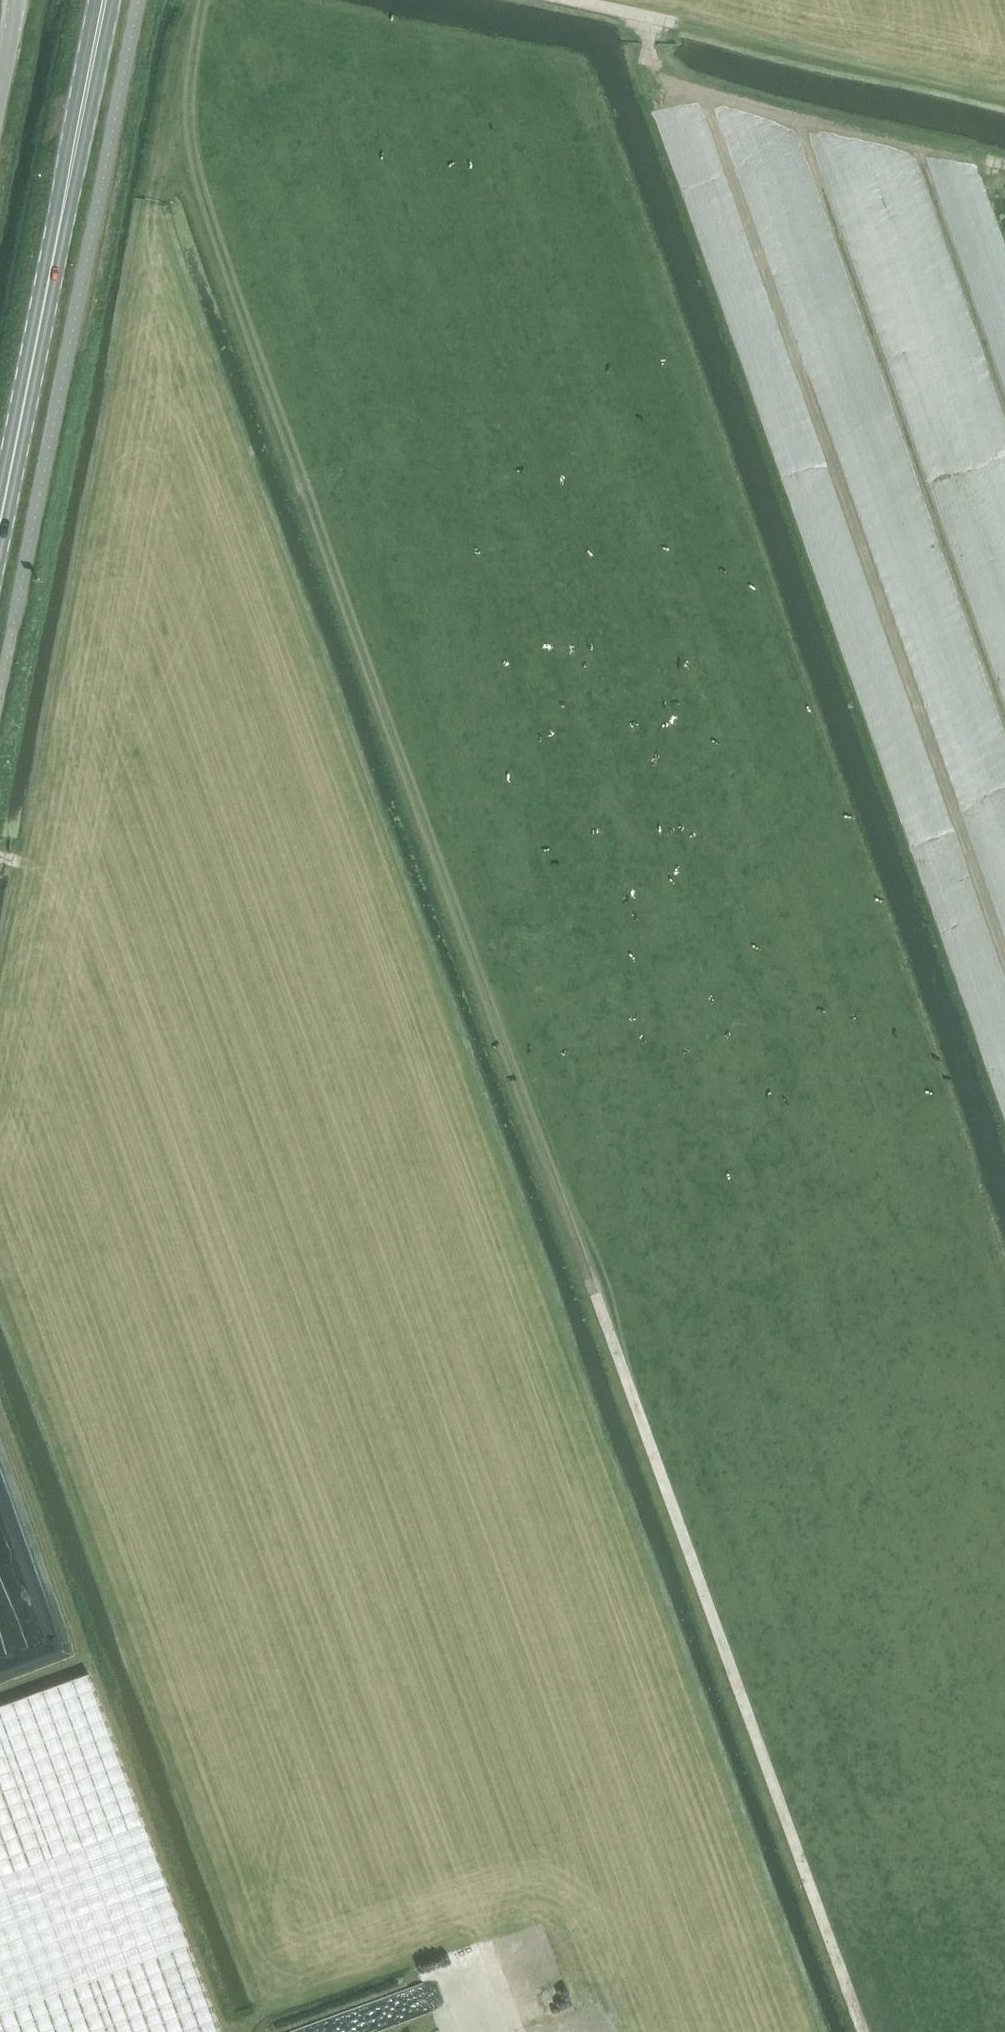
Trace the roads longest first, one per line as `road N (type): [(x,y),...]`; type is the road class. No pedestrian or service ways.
road 1 (secondary): [(0,524),(103,0)]

